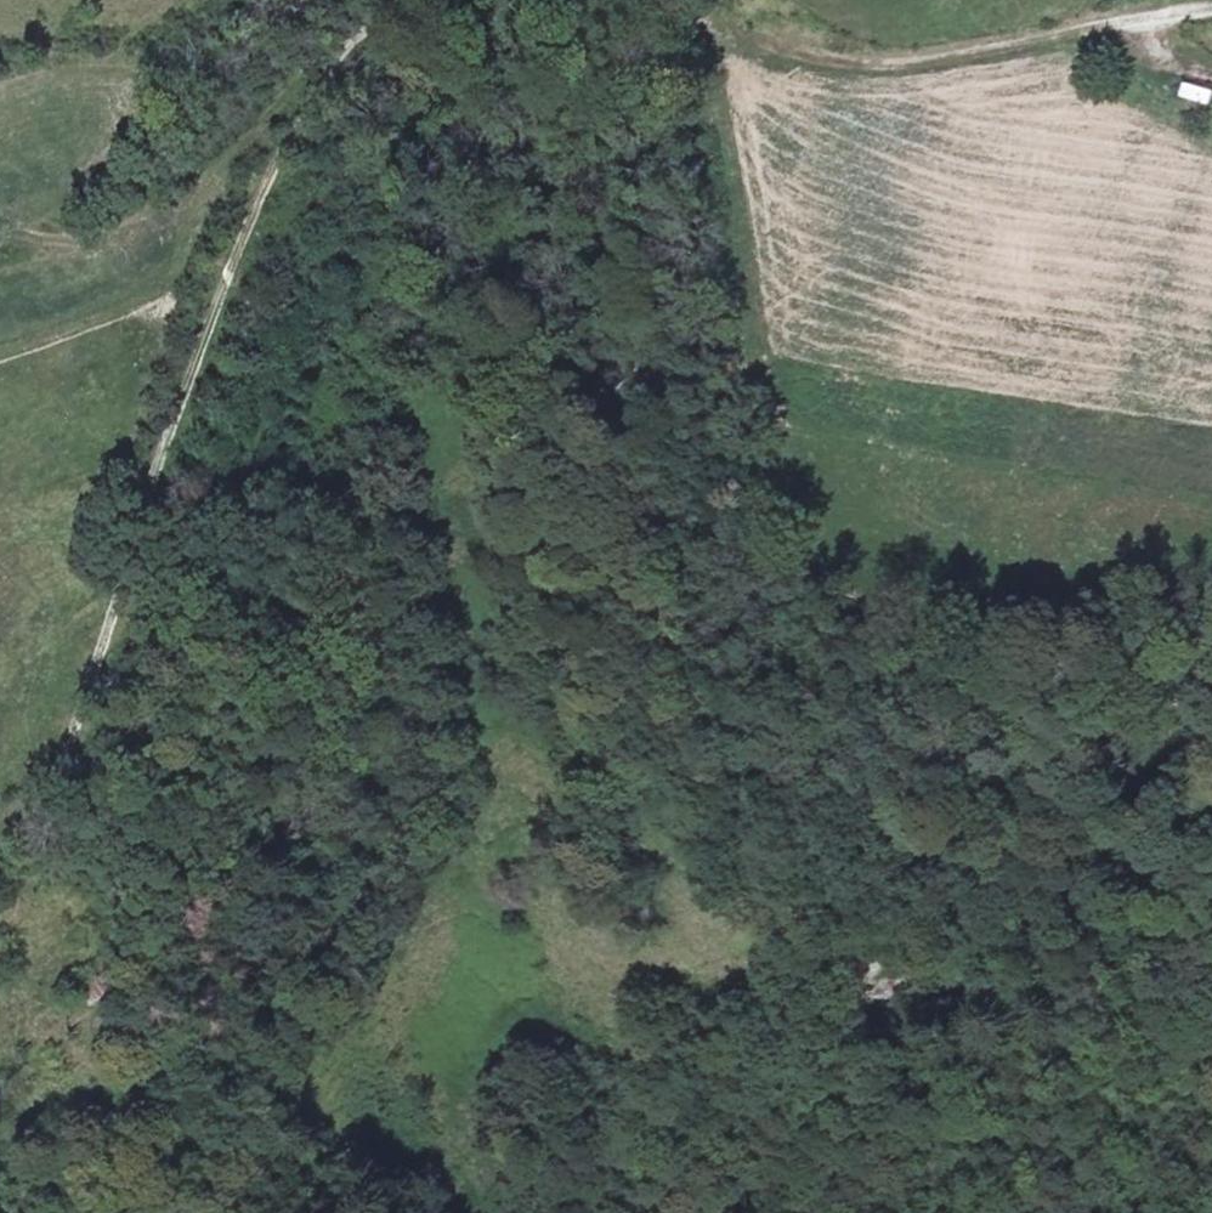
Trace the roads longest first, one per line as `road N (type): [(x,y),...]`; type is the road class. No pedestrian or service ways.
road 1 (track): [(0,875),(68,754),(232,246),(290,96),(366,0)]
road 2 (track): [(656,0),(727,35),(857,60),(932,57),(1211,11)]

